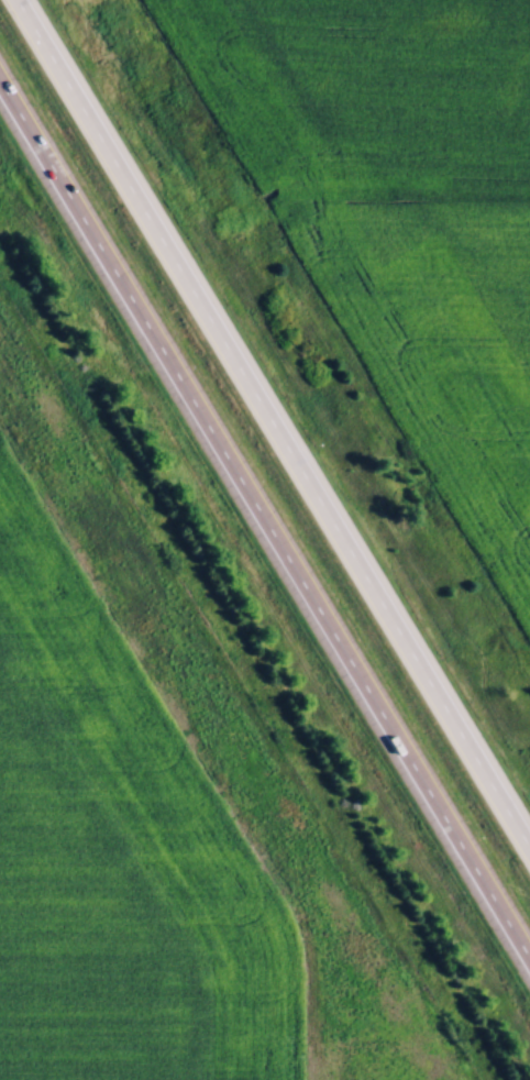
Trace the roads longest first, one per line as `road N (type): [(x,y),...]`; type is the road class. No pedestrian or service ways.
road 1 (motorway): [(0,87),(529,968)]
road 2 (motorway): [(529,850),(17,0)]

